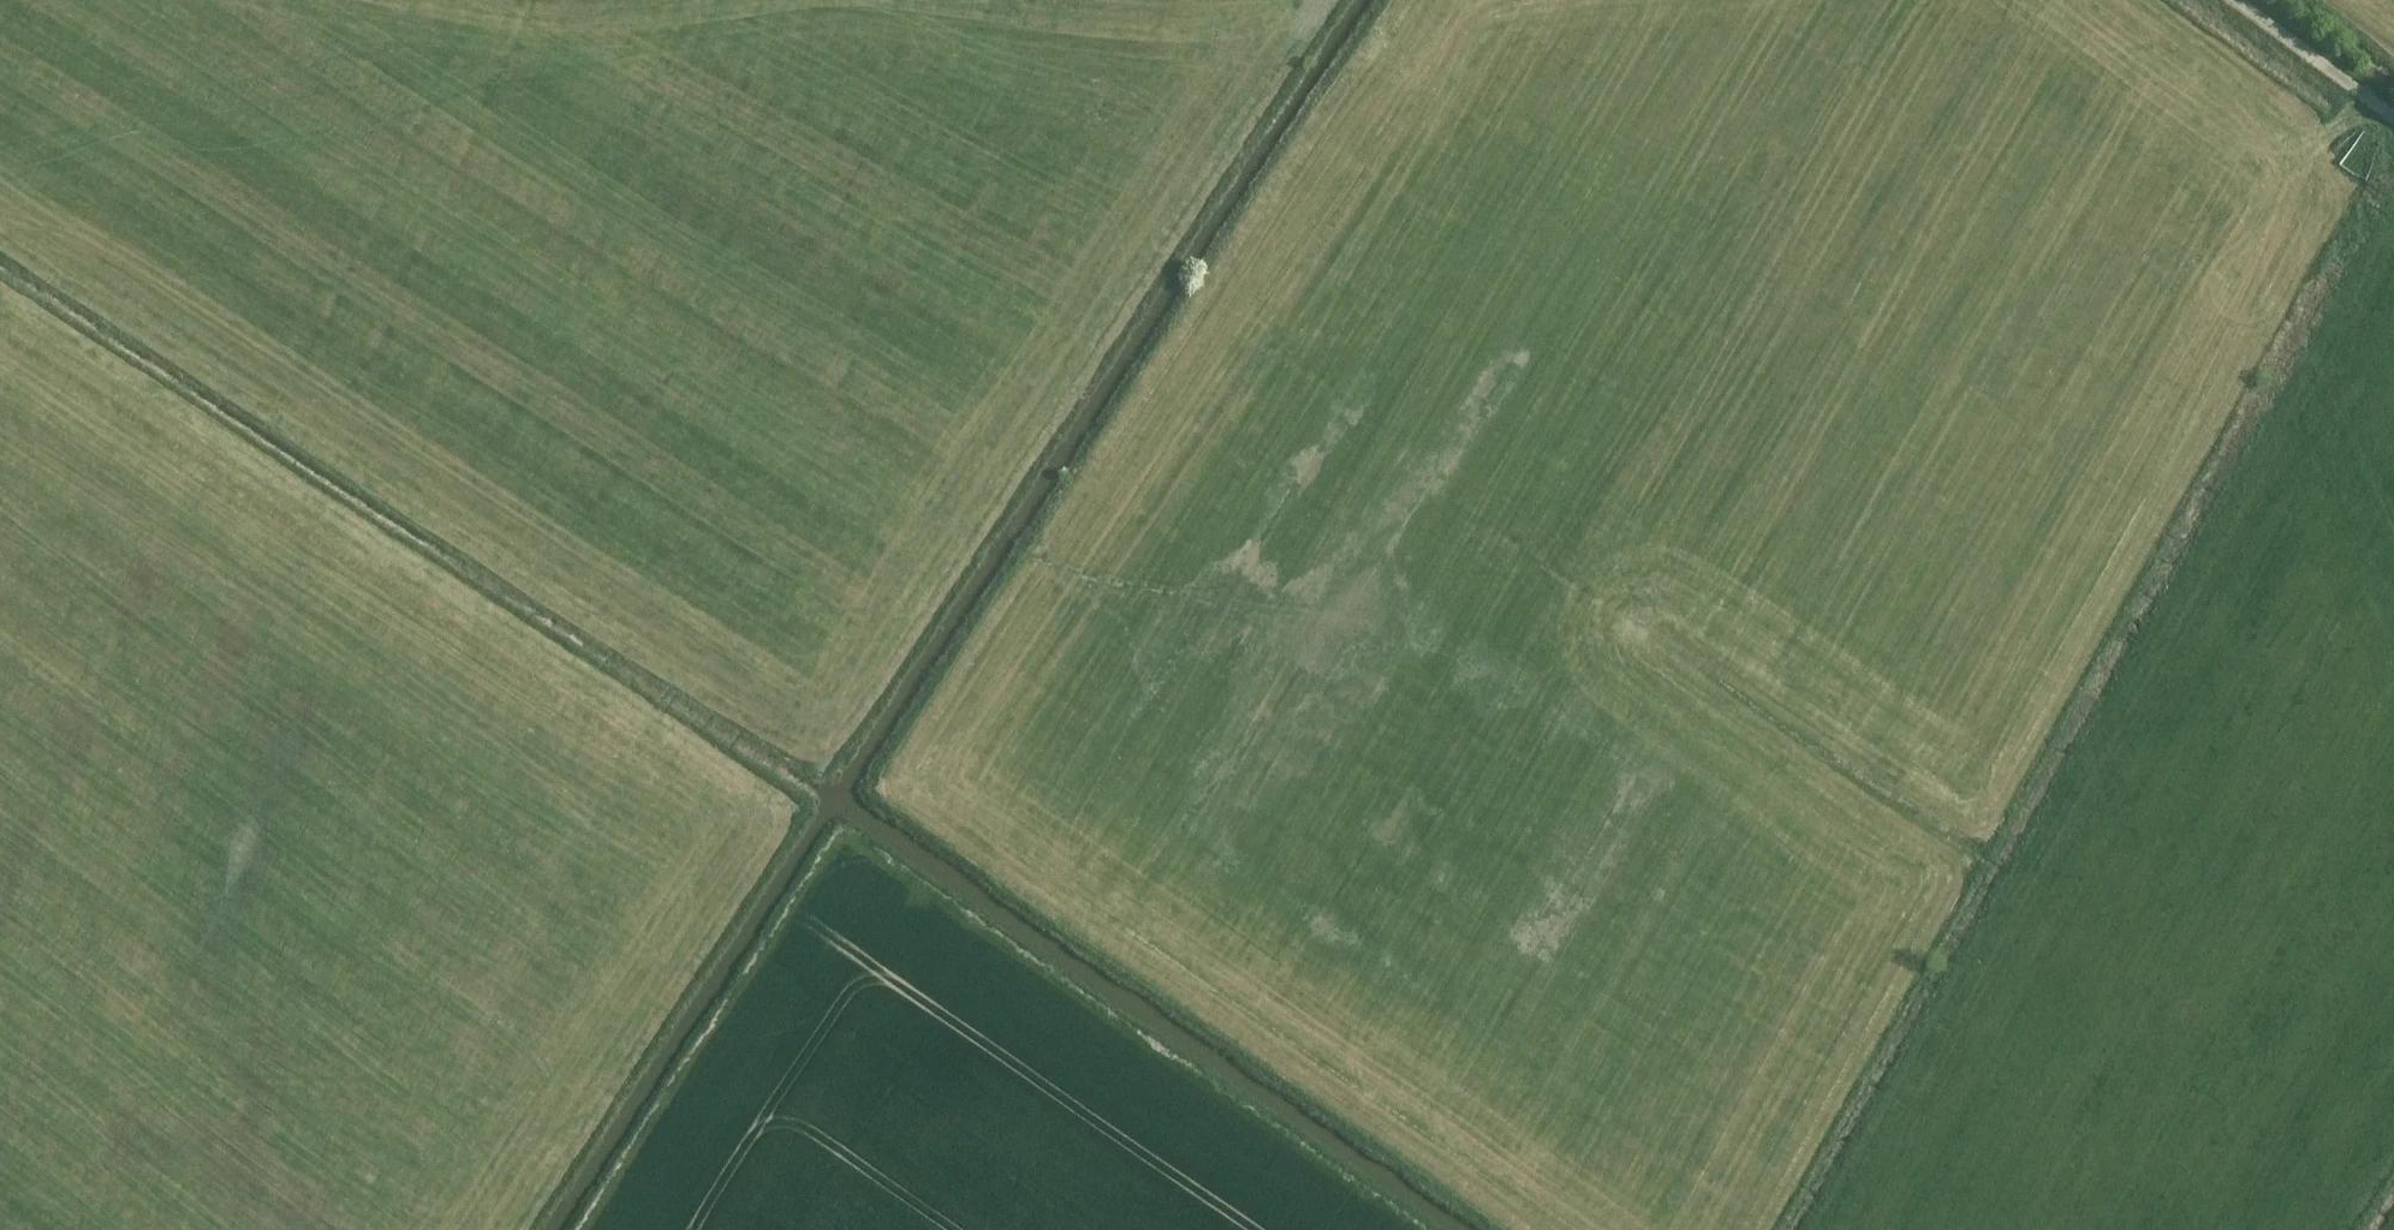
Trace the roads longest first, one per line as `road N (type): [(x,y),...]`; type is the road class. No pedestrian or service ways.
road 1 (track): [(2393,106),(2246,0)]

